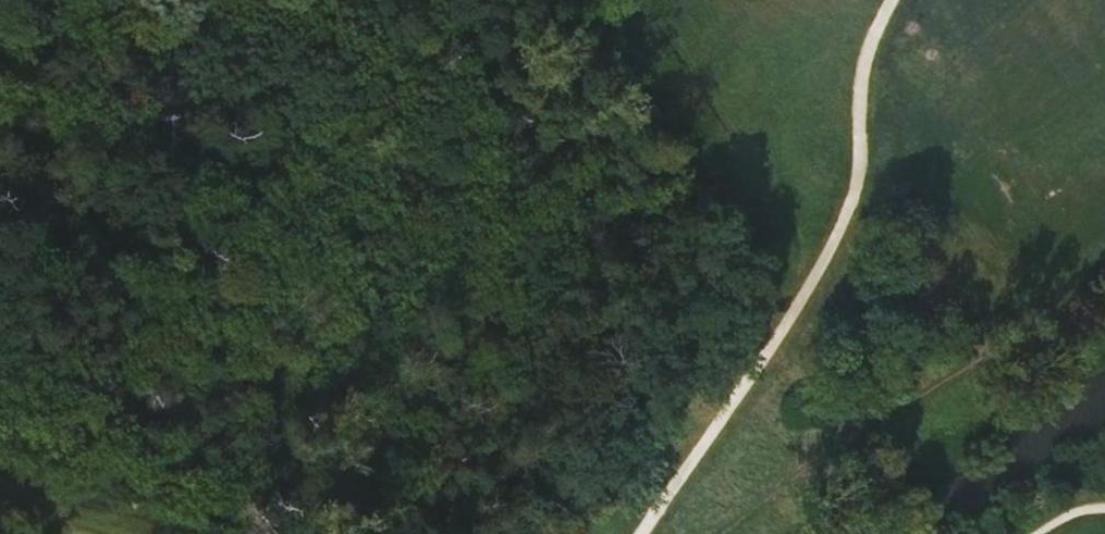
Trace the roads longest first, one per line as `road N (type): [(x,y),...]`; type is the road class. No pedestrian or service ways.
road 1 (track): [(639,533),(816,262),(927,0)]

